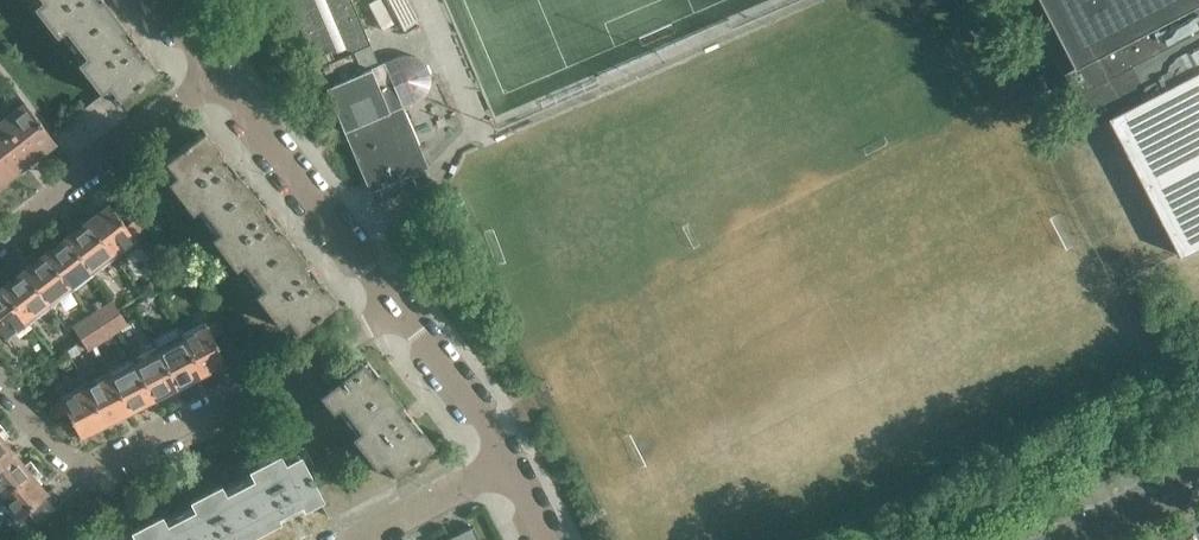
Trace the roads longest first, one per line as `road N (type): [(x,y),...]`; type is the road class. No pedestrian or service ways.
road 1 (residential): [(0,384),(62,458),(99,462),(399,310)]
road 2 (residential): [(399,310),(215,75)]
road 3 (residential): [(215,75),(0,241)]
road 4 (residential): [(508,463),(490,426),(399,310)]
road 5 (residential): [(508,463),(357,539)]
road 6 (tertiary): [(1198,485),(1090,539)]

